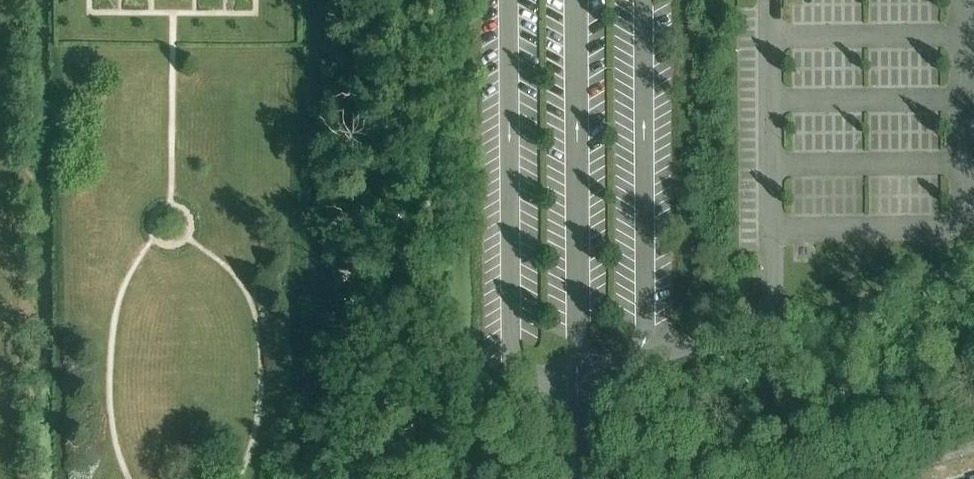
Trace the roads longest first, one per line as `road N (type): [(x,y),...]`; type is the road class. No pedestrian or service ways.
road 1 (unclassified): [(573,478),(574,385),(622,363),(772,323),(770,0)]

